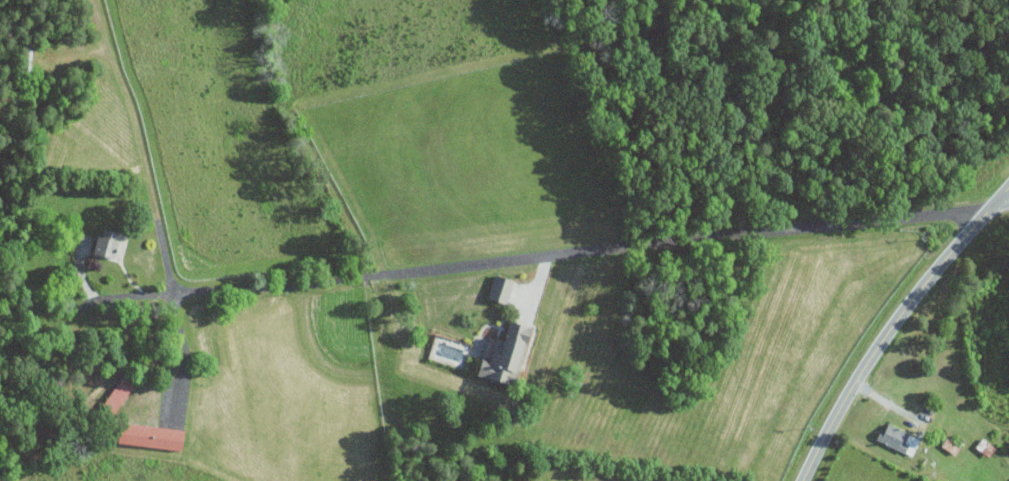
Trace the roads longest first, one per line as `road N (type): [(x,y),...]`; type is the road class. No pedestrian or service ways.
road 1 (residential): [(172,294),(450,272),(761,226),(1008,206)]
road 2 (tertiary): [(804,480),(892,328),(1008,189)]

